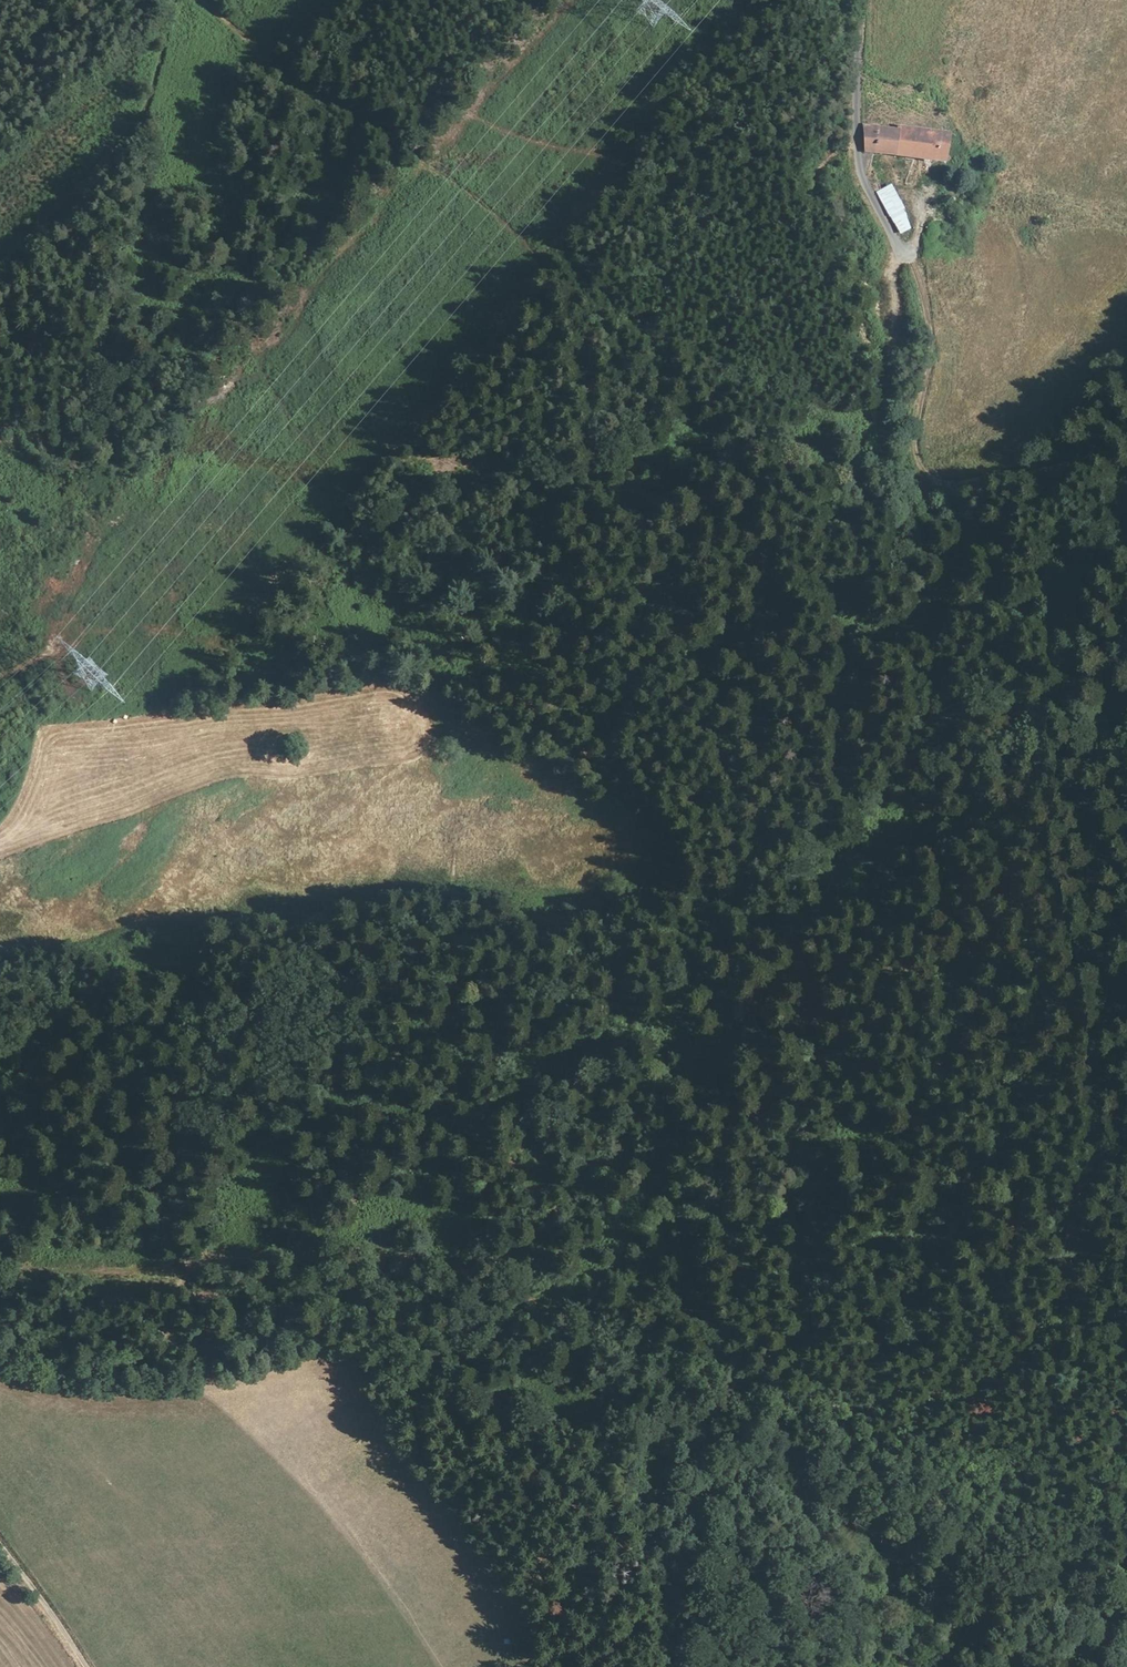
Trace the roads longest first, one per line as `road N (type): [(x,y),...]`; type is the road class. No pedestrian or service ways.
road 1 (track): [(0,1273),(400,1254),(741,1400),(891,1416),(1050,1324),(1091,1118),(1055,974),(981,846),(928,780),(1020,674),(1126,528)]
road 2 (track): [(193,0),(378,127),(463,127),(704,193),(854,171)]
road 3 (track): [(1126,451),(1018,479),(954,486),(923,463),(930,358),(913,280),(890,253)]
road 4 (unclassified): [(890,253),(854,171),(852,0)]
road 5 (track): [(89,1666),(0,1538)]

